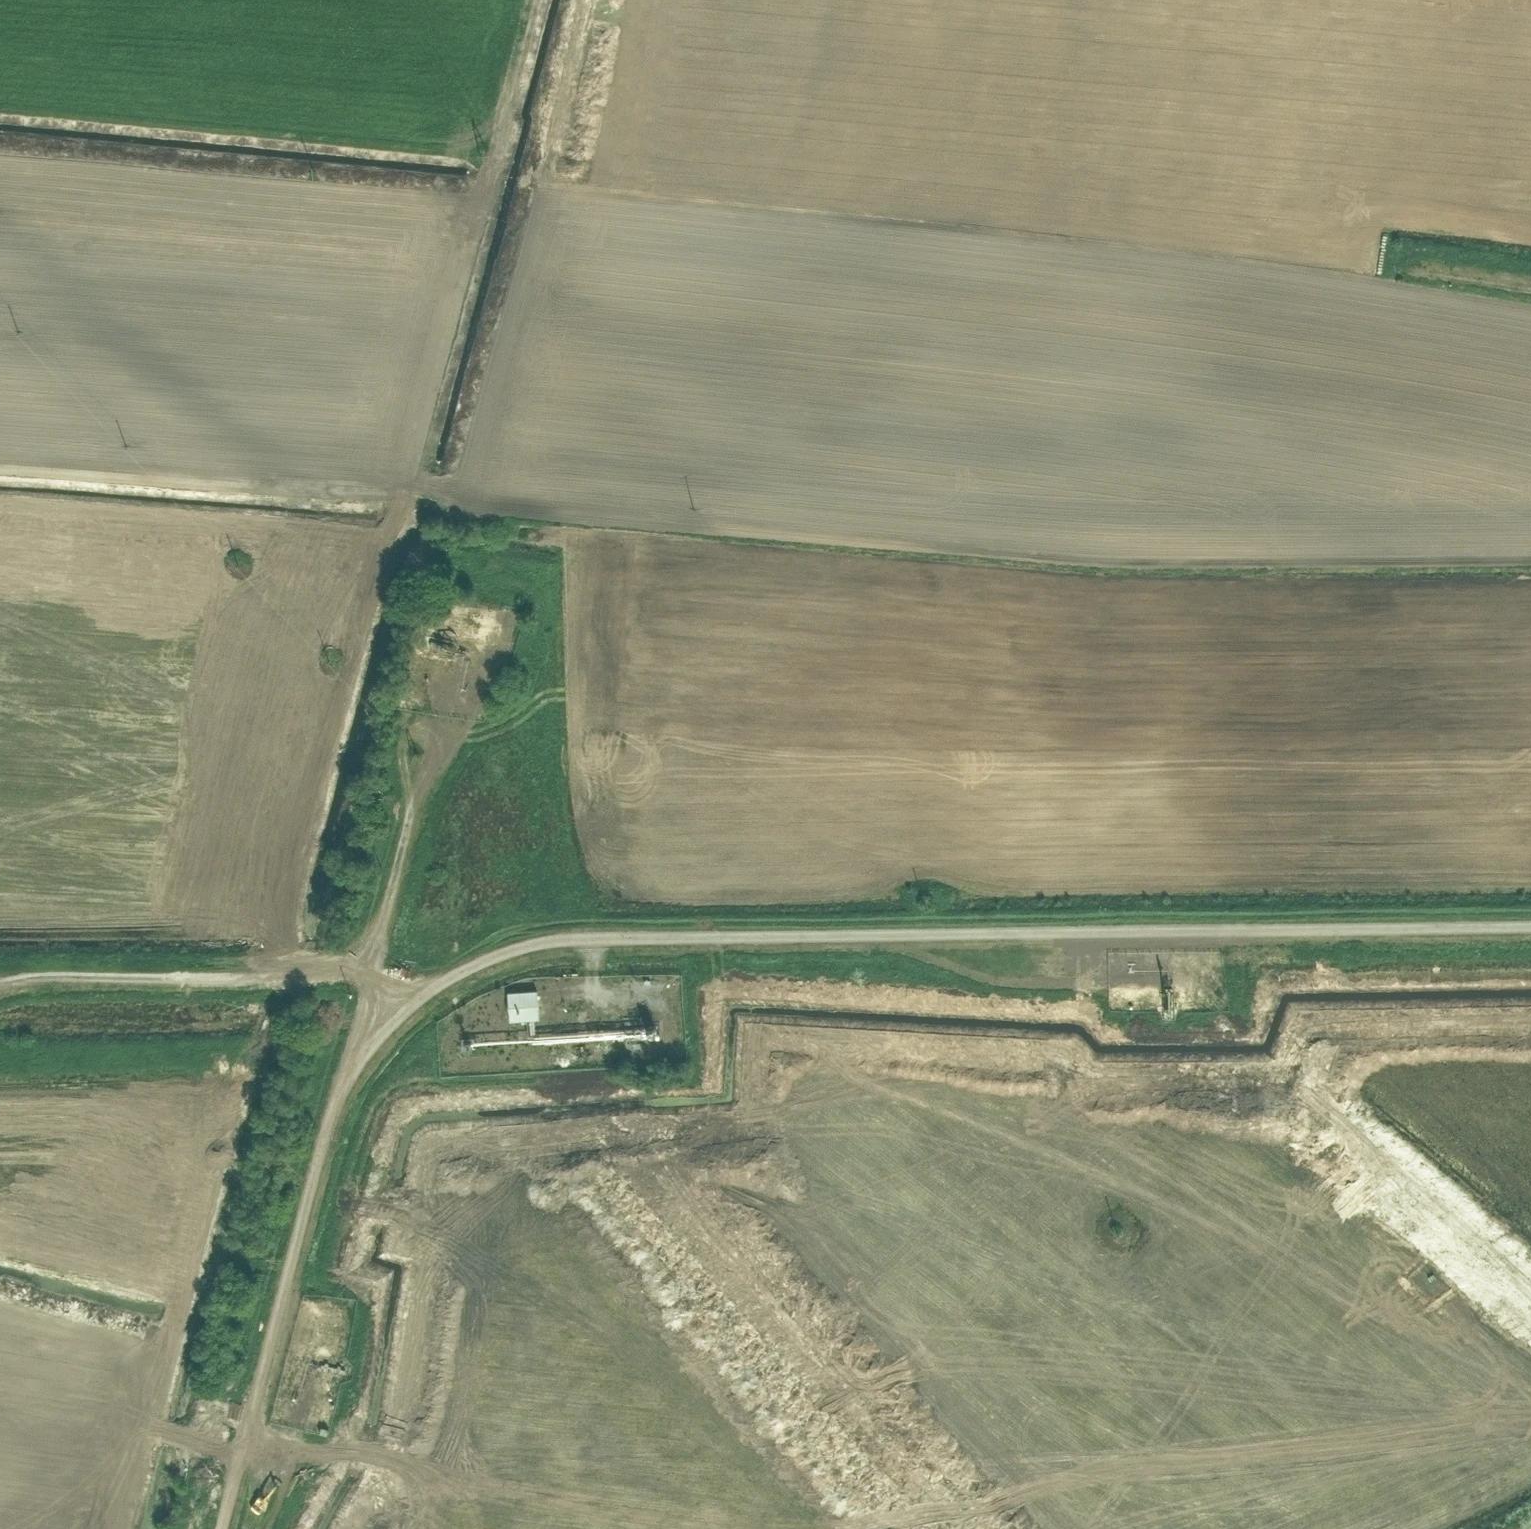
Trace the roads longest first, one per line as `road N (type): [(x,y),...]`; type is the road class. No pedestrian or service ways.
road 1 (track): [(215,1528),(322,1118),(372,1029),(420,983),(517,938),(610,930),(1530,919)]
road 2 (track): [(369,972),(260,982),(0,985)]
road 3 (track): [(372,1029),(369,972),(450,673)]
road 4 (track): [(270,1528),(309,1397)]

